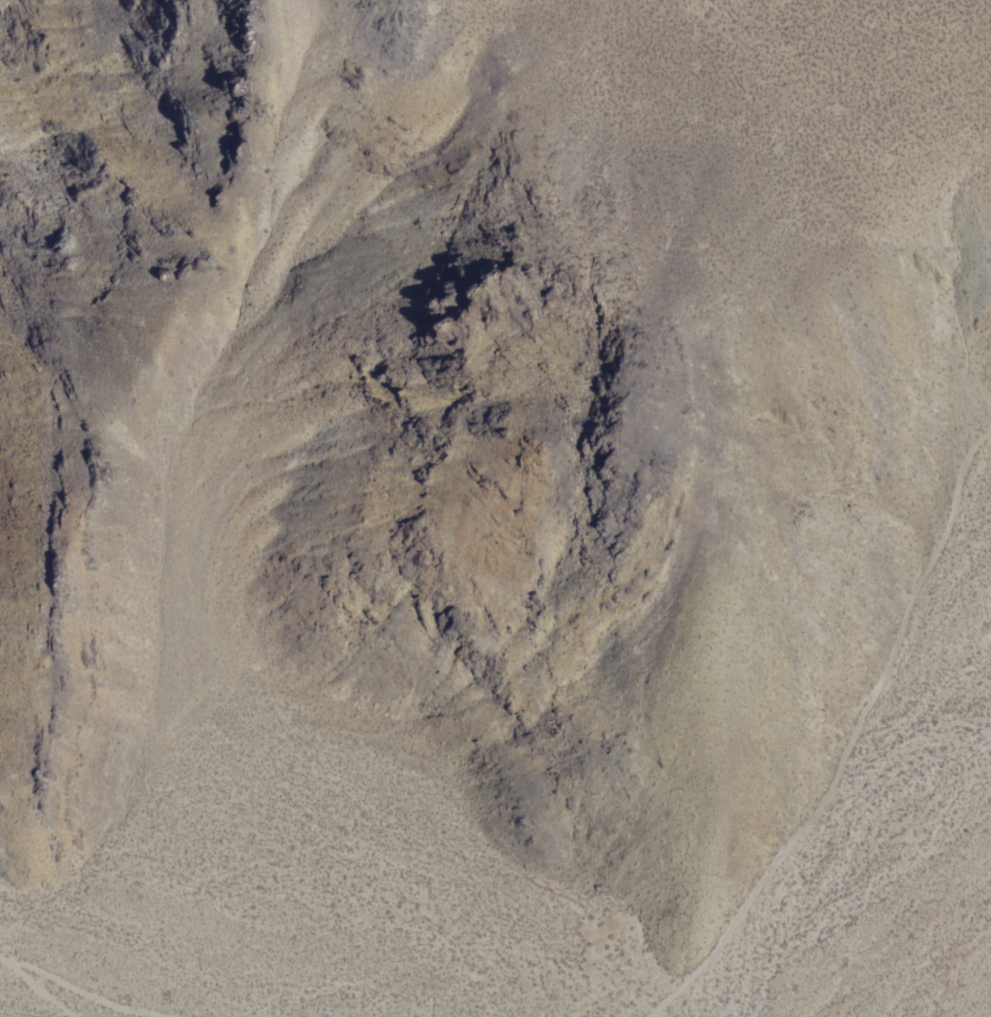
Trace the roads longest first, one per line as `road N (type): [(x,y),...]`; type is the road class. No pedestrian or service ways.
road 1 (track): [(664,1016),(699,986),(839,789),(952,530),(967,469),(990,438)]
road 2 (track): [(0,959),(149,1016)]

